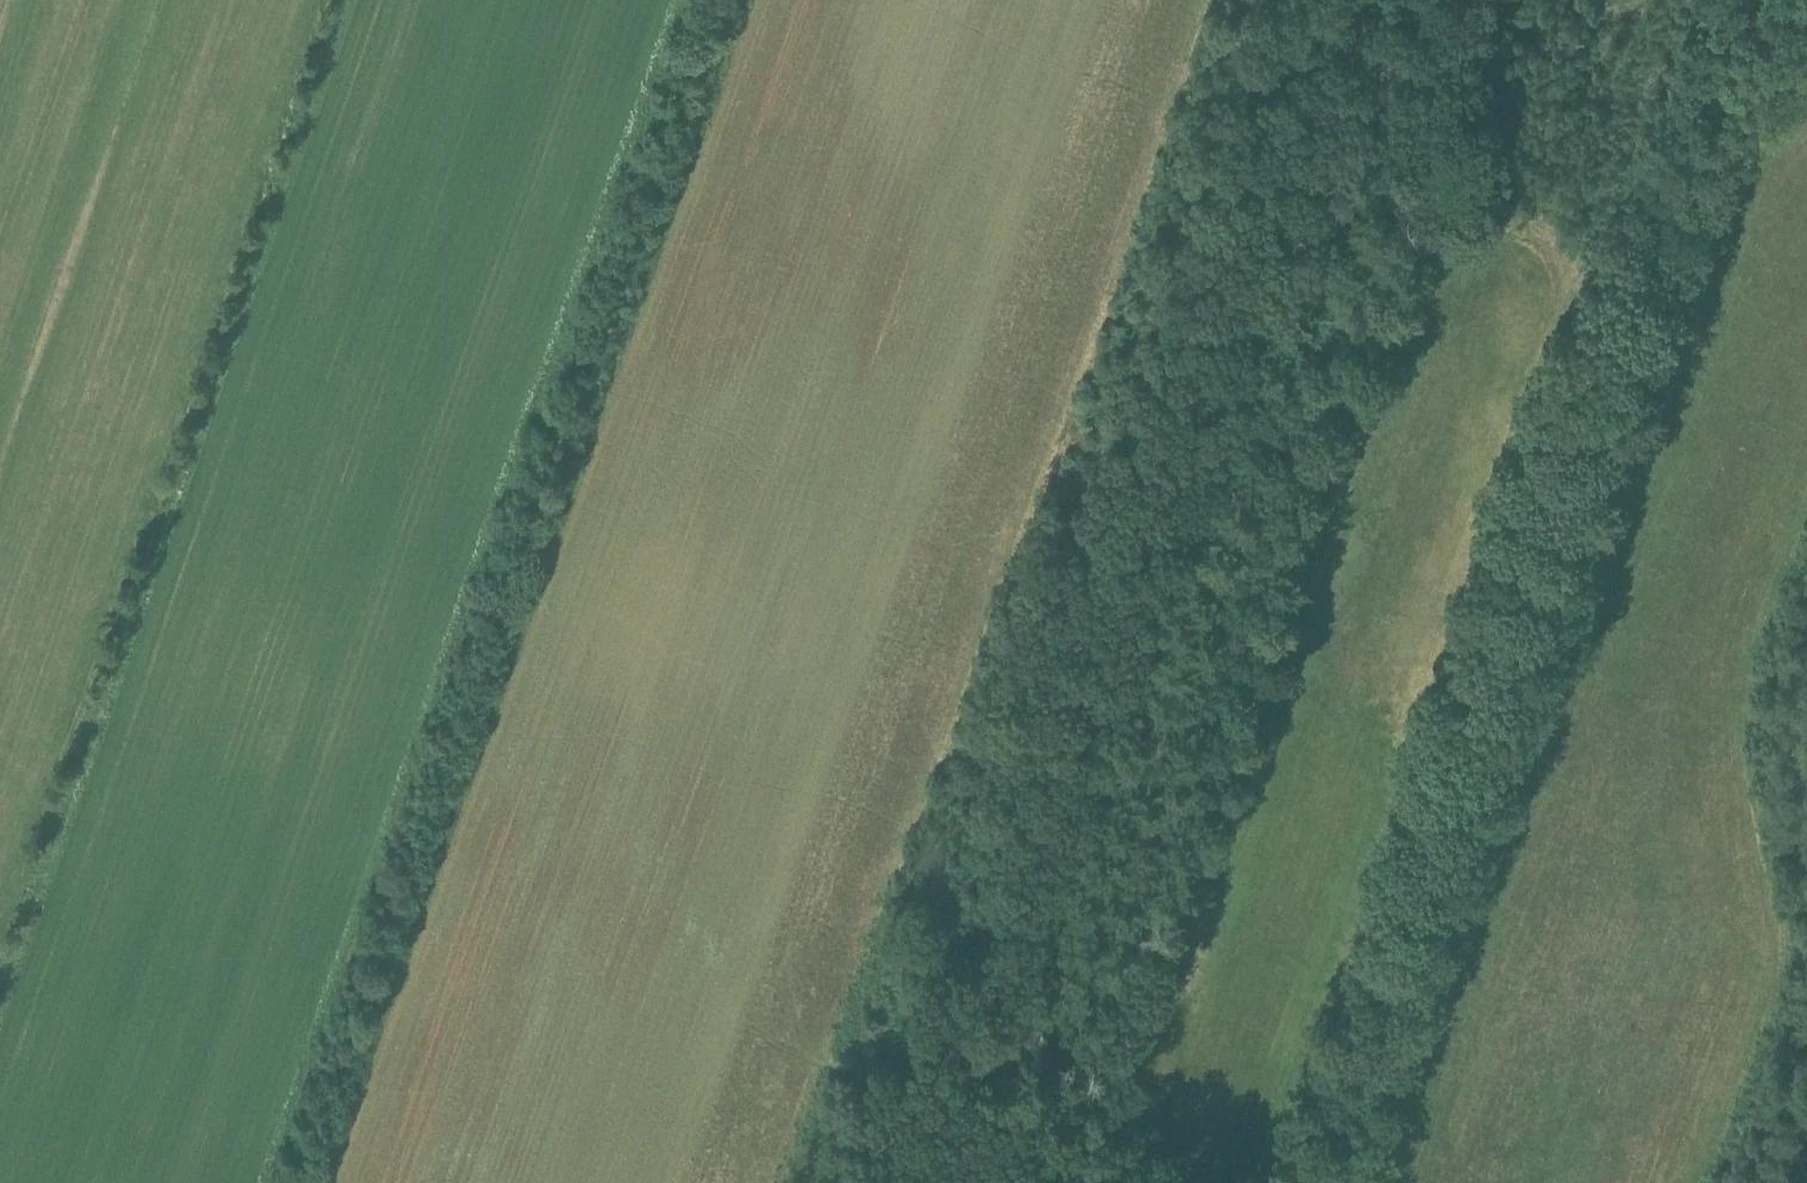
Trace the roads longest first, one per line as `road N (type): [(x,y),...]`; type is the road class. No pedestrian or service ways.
road 1 (track): [(1324,1182),(1681,175),(1722,95),(1806,18)]

